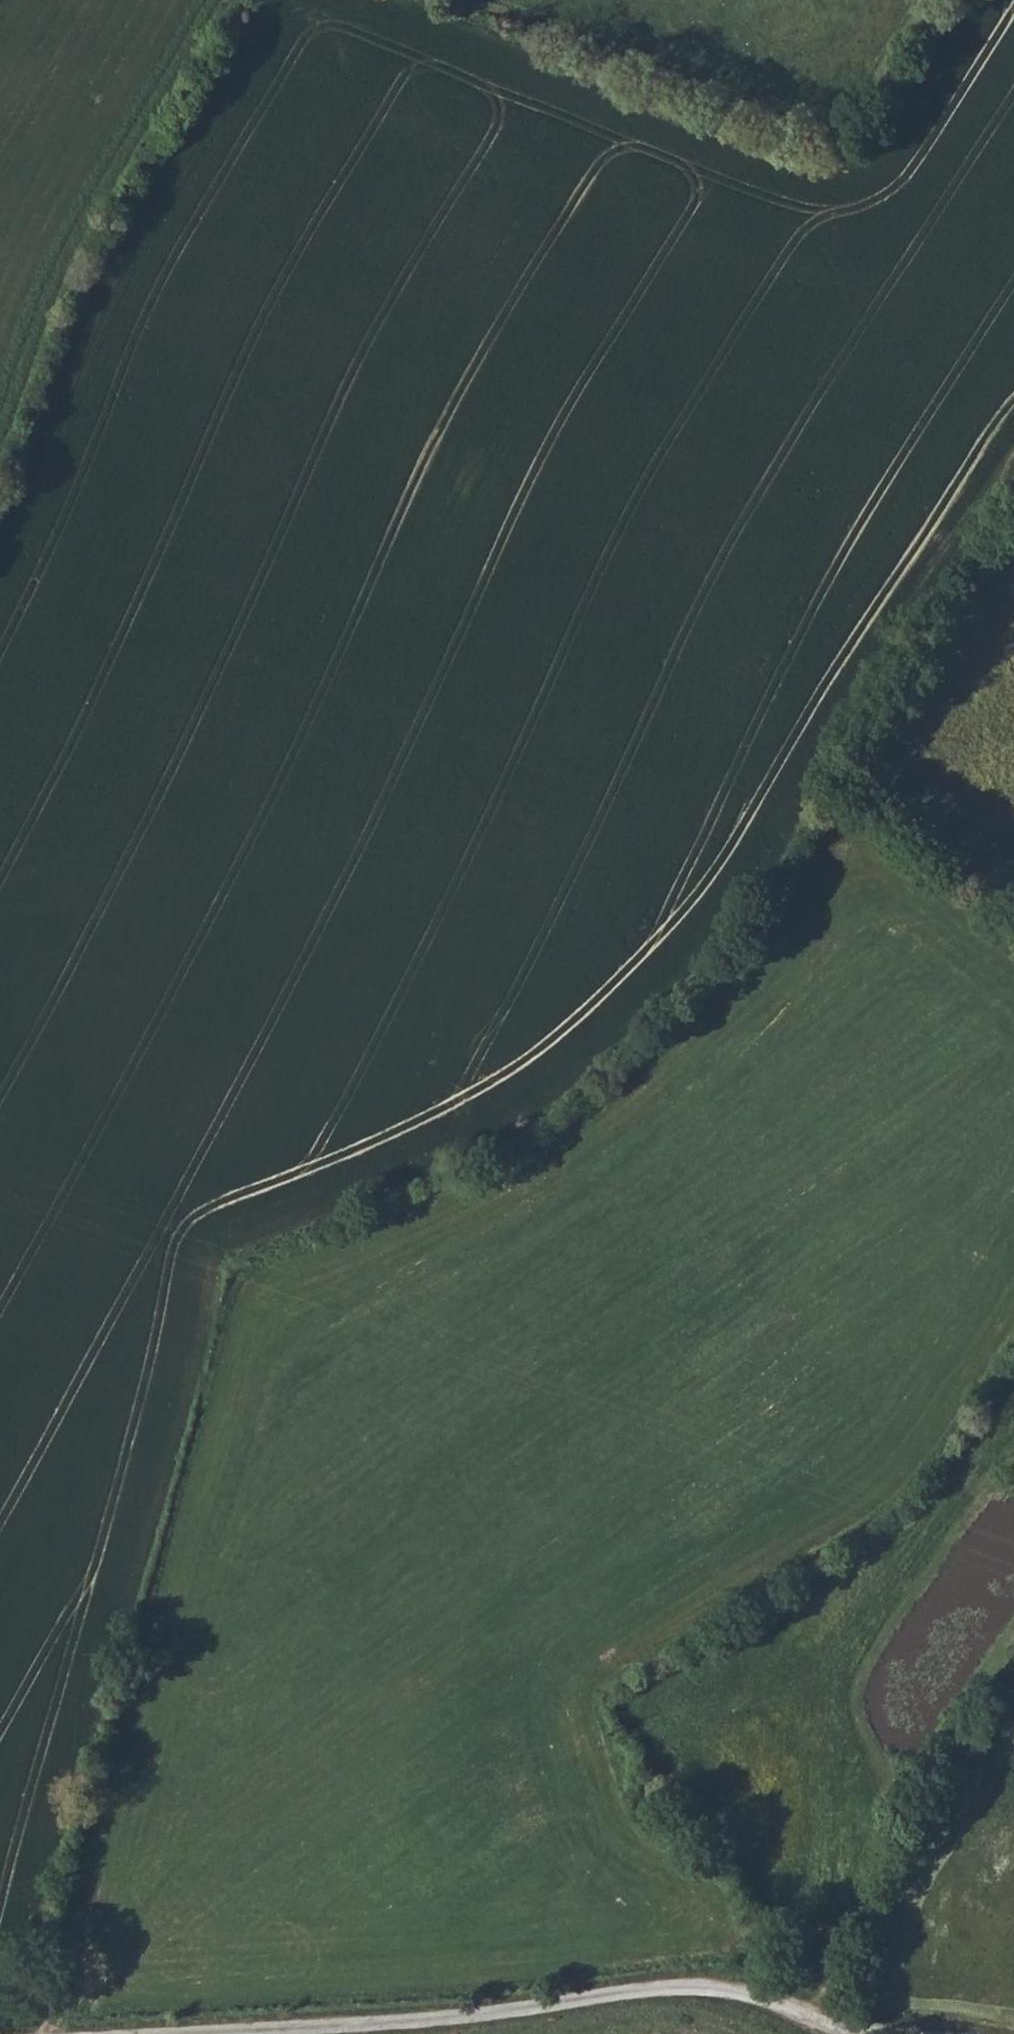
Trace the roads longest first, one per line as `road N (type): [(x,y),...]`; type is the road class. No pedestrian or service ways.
road 1 (unclassified): [(205,2033),(361,2026),(657,1989),(718,1989),(947,2033)]
road 2 (track): [(215,0),(126,164),(0,439)]

